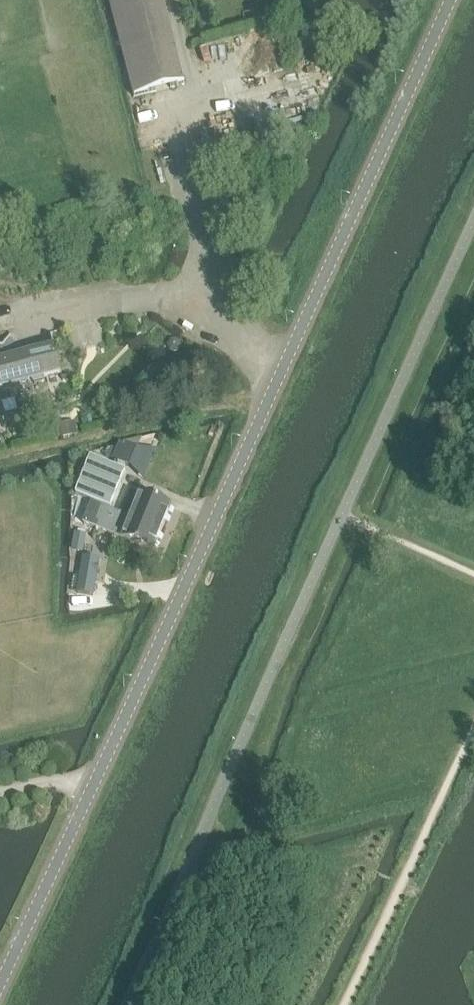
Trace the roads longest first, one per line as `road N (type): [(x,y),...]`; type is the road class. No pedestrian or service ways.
road 1 (unclassified): [(457,0),(0,985)]

